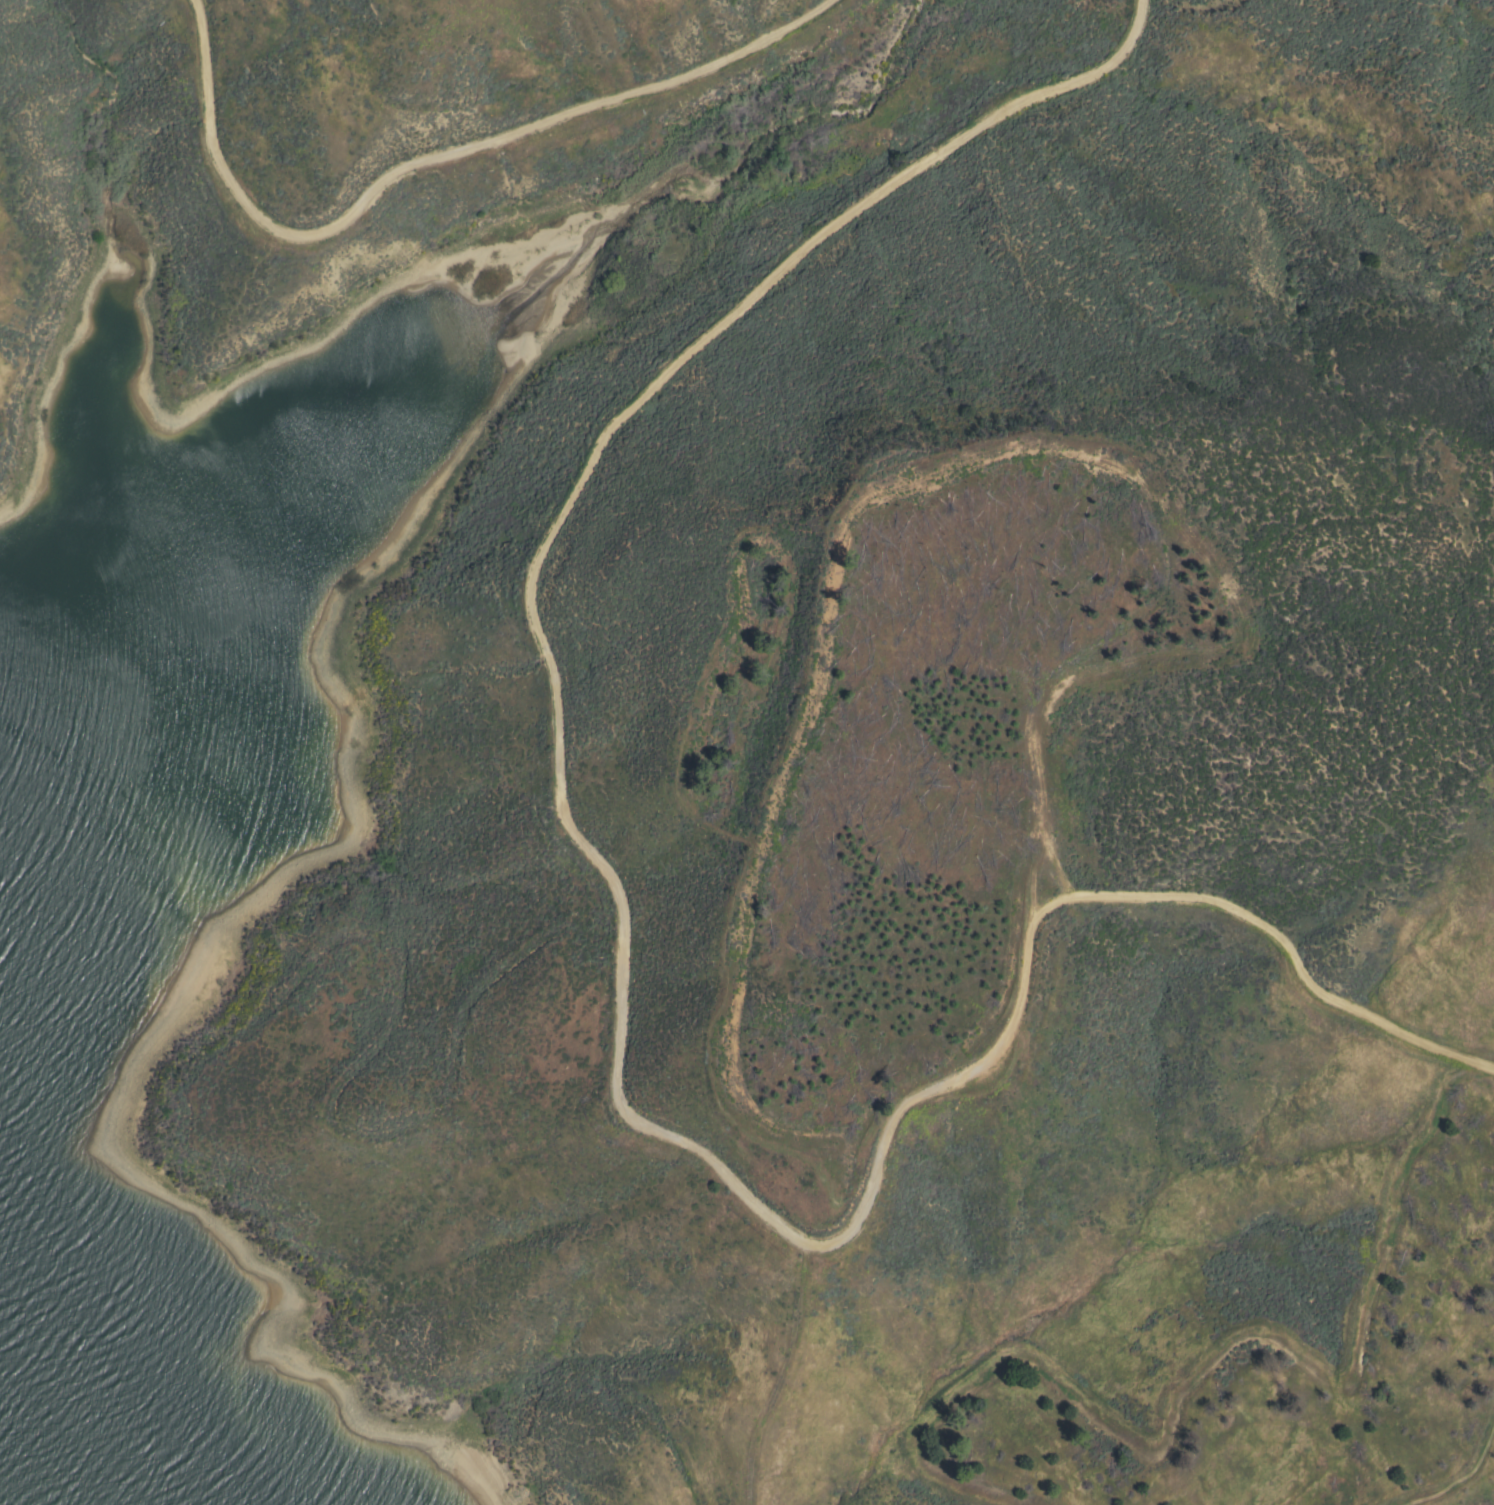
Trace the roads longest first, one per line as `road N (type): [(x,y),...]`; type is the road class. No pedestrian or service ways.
road 1 (track): [(1136,0),(1110,57),(994,115),(898,179),(797,251),(667,369),(602,434),(532,568),(525,605),(551,679),(559,820),(616,896),(623,935),(614,1082),(621,1103),(637,1121),(708,1154),(787,1232),(806,1241),(839,1239),(861,1215),(898,1105),(996,1050),(1016,1026),(1027,933),(1044,900),(1082,891),(1203,899),(1268,932),(1308,990),(1493,1073)]
road 2 (track): [(390,171),(711,63),(823,0)]
road 3 (track): [(192,0),(214,140),(244,204),(299,233),(346,214),(390,171)]

